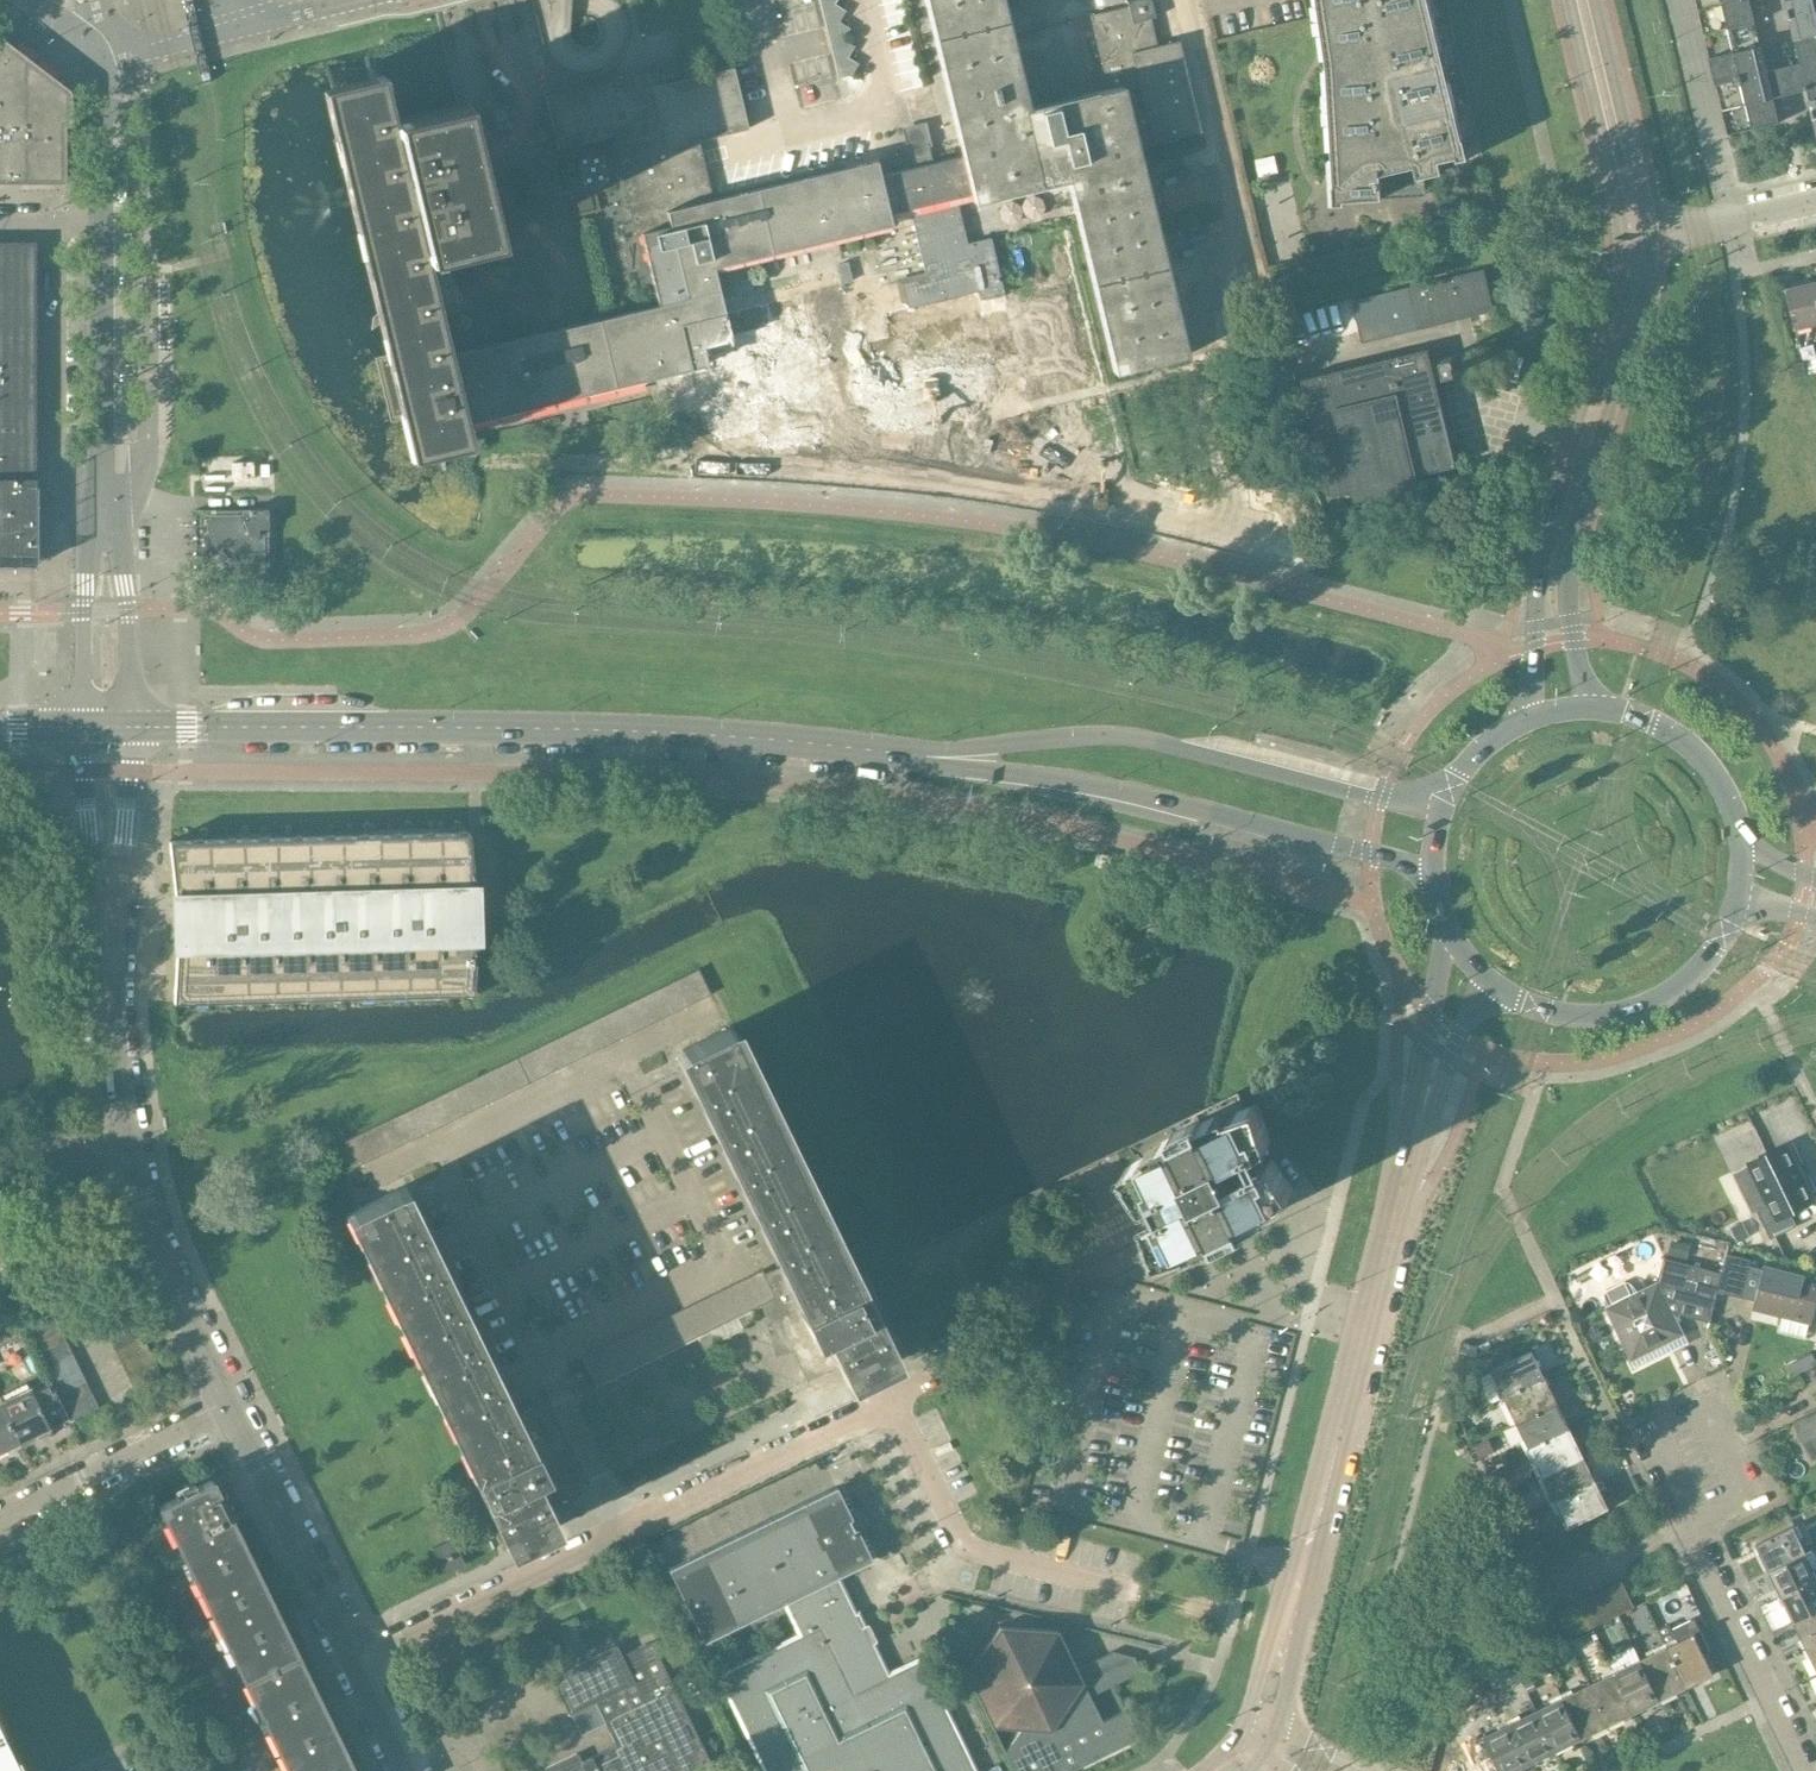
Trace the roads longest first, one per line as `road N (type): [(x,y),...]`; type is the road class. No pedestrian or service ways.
road 1 (secondary): [(128,728),(641,733),(905,759)]
road 2 (secondary): [(1441,813),(1142,738),(905,759)]
road 3 (tertiary): [(1261,1721),(1401,1197)]
road 4 (secondary): [(905,759),(1151,799),(1432,873)]
road 5 (unclassified): [(99,500),(99,50),(32,0)]
road 6 (tertiary): [(1636,240),(1536,583),(1536,719)]
road 7 (tertiary): [(1585,710),(1564,577),(1631,330),(1642,274),(1636,240)]
road 8 (residential): [(1806,1770),(1650,1441)]
road 9 (residential): [(630,1531),(926,1381)]
road 10 (residential): [(356,1666),(630,1531)]
road 11 (secondary): [(1493,988),(1528,1008),(1578,1020),(1645,1009),(1701,970),(1735,912)]
road 12 (residential): [(228,1407),(356,1666)]
road 13 (residential): [(124,1149),(160,1265),(228,1407)]
road 14 (tertiary): [(1446,930),(1401,1197)]
road 15 (residential): [(80,727),(100,988)]
road 16 (residential): [(100,988),(128,728)]
road 17 (residential): [(0,1516),(228,1407)]
road 18 (tertiary): [(1636,240),(1580,0)]
road 19 (unclassified): [(128,728),(126,611),(115,533),(99,500)]
road 20 (tertiary): [(1401,1197),(1459,1036),(1493,988)]
road 21 (unclassified): [(99,500),(81,613),(80,727)]
road 22 (secondary): [(1742,846),(1731,806),(1681,741),(1630,716),(1585,710)]
road 23 (residential): [(630,1531),(539,1356)]
road 24 (residential): [(1636,240),(1815,199)]
road 25 (residential): [(100,988),(124,1149)]
road 26 (secondary): [(1536,719),(1478,755),(1441,813)]
road 27 (residential): [(0,1161),(124,1149)]

